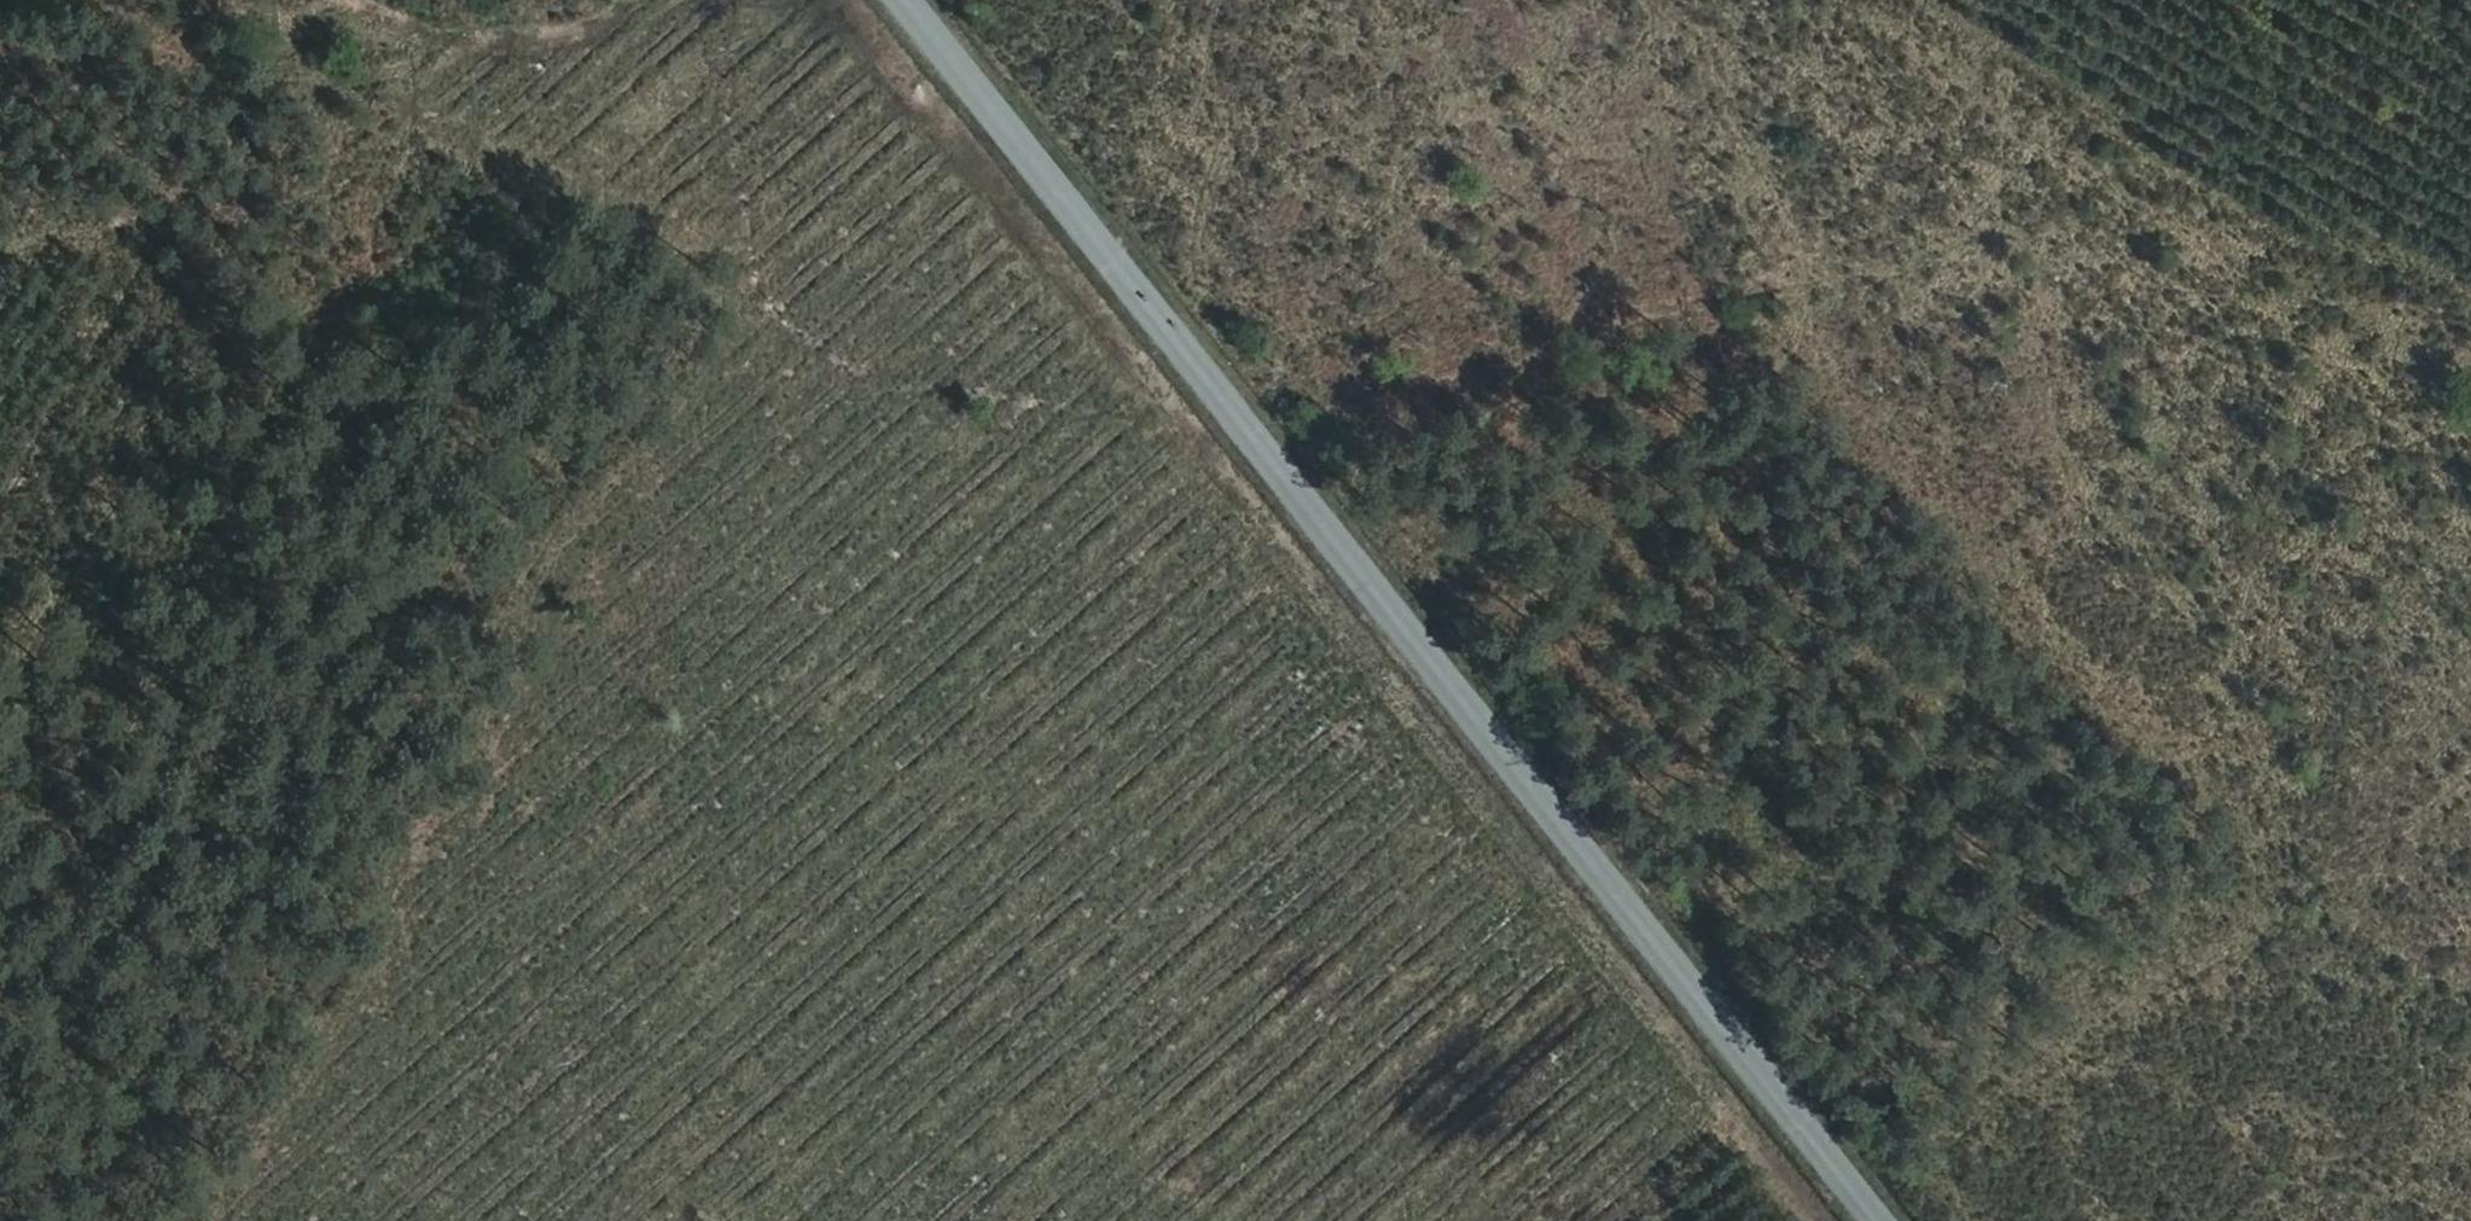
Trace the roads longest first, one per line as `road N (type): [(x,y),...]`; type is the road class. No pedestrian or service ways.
road 1 (tertiary): [(1878,1220),(908,0)]

